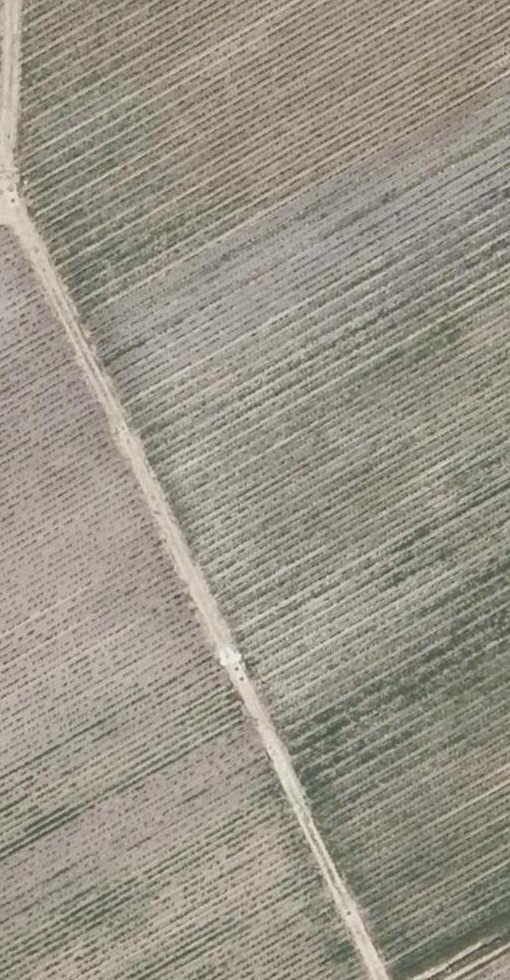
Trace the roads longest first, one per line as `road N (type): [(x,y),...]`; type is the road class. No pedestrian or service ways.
road 1 (track): [(373,979),(3,196),(12,0)]

